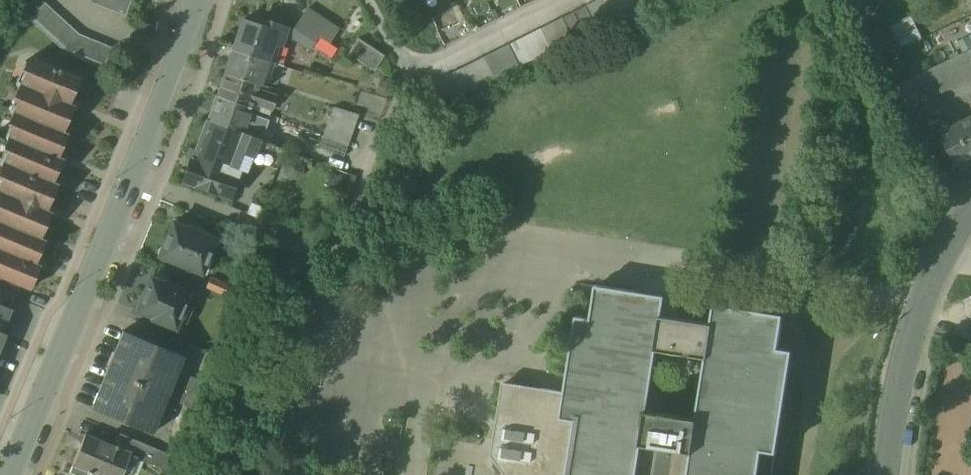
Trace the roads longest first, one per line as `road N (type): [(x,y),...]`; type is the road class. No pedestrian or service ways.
road 1 (tertiary): [(16,474),(140,167)]
road 2 (residential): [(890,474),(902,371),(923,296),(970,216)]
road 3 (residential): [(140,167),(336,246)]
road 4 (tertiary): [(140,167),(198,0)]

